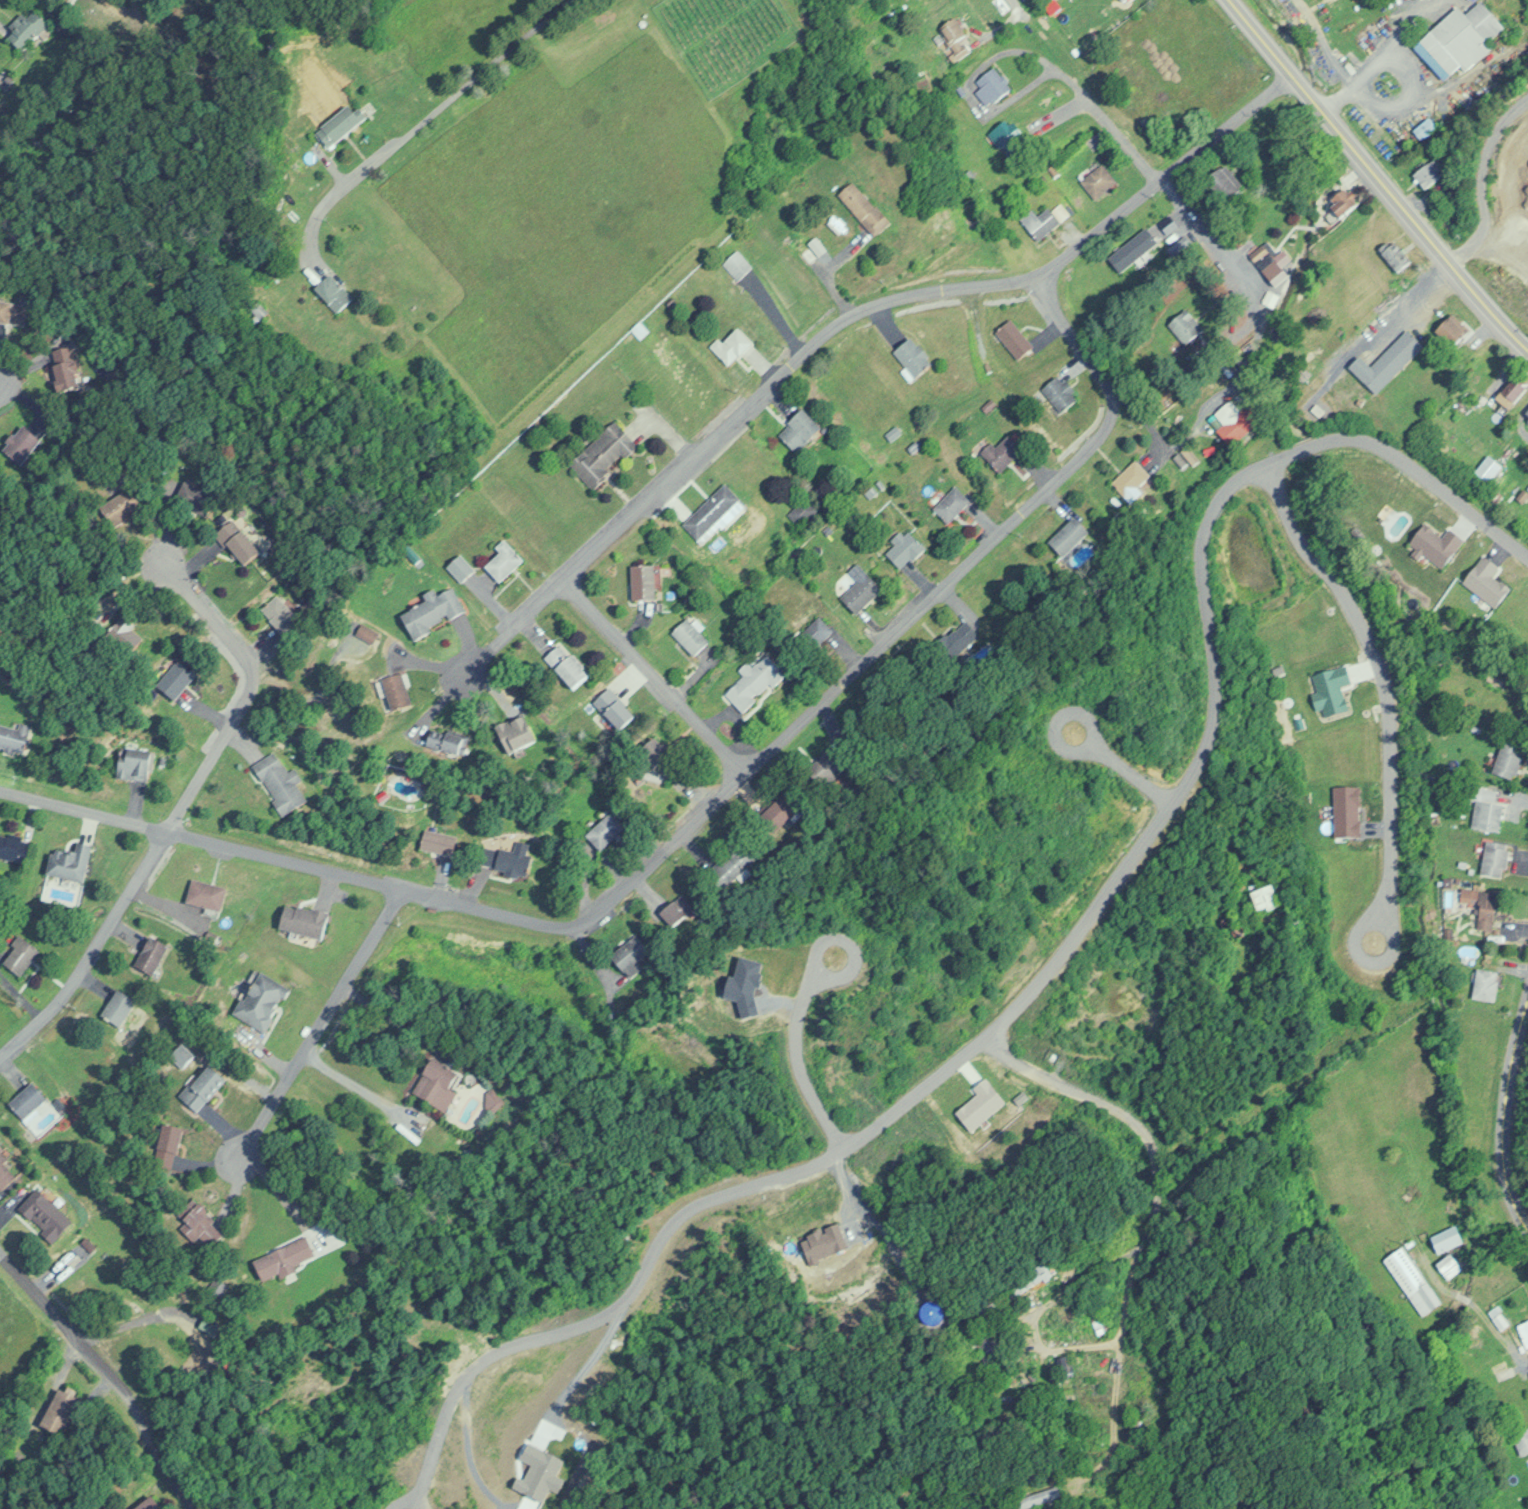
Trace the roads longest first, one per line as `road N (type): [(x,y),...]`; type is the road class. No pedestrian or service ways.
road 1 (residential): [(411,1508),(472,1362),(504,1342),(603,1320),(624,1304),(665,1224),(685,1208),(836,1150),(919,1089),(1002,1019),(1161,821),(1204,752),(1211,723),(1202,537),(1224,488),(1252,466),(1330,435),(1361,435),(1527,557)]
road 2 (residential): [(0,788),(552,922),(580,919),(745,774),(1112,413)]
road 3 (residential): [(462,669),(819,336),(885,293),(1044,276),(1293,76)]
road 4 (residential): [(168,566),(237,652),(243,678),(236,708),(73,976),(0,1050)]
road 5 (residential): [(1376,938),(1389,882),(1387,701),(1370,649),(1259,463)]
road 6 (primary): [(1527,346),(1456,276),(1231,0)]
road 7 (residential): [(318,270),(306,237),(326,194),(571,0)]
road 8 (residential): [(231,1158),(402,885)]
road 9 (residential): [(745,774),(559,579)]
road 10 (tertiary): [(1527,1227),(1509,1197),(1501,1081),(1527,1006)]
road 11 (residential): [(834,956),(803,989),(794,1057),(841,1146)]
road 12 (residential): [(0,1249),(120,1388)]
road 13 (residential): [(1044,276),(1113,394)]

